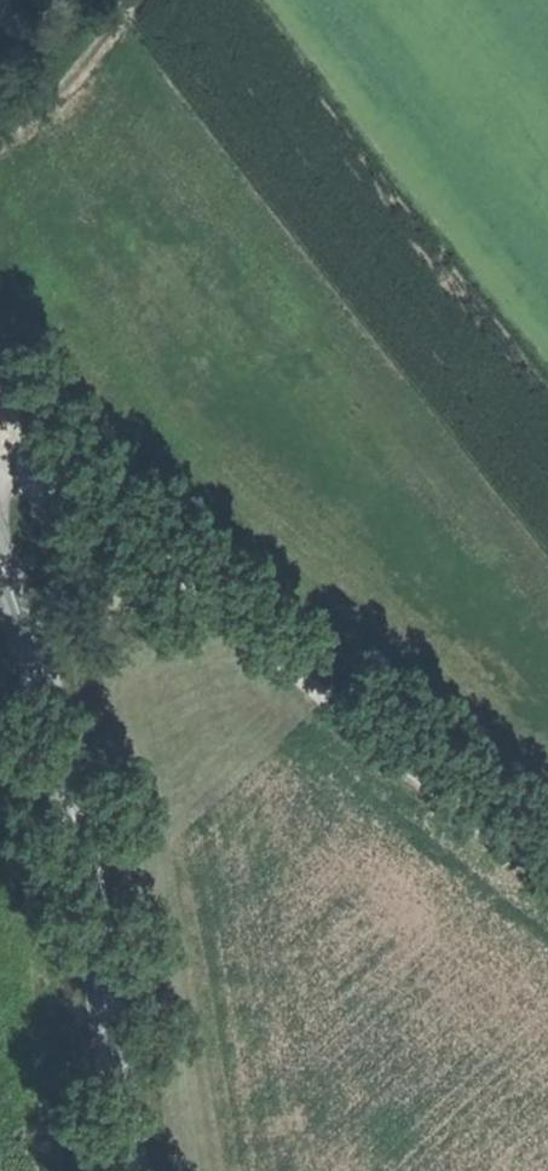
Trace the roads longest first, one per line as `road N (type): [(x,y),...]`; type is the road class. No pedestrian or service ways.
road 1 (track): [(547,852),(151,535),(79,488),(44,487)]
road 2 (secondary): [(128,1170),(75,820),(33,652),(0,562)]
road 3 (track): [(130,0),(41,123),(0,143)]

